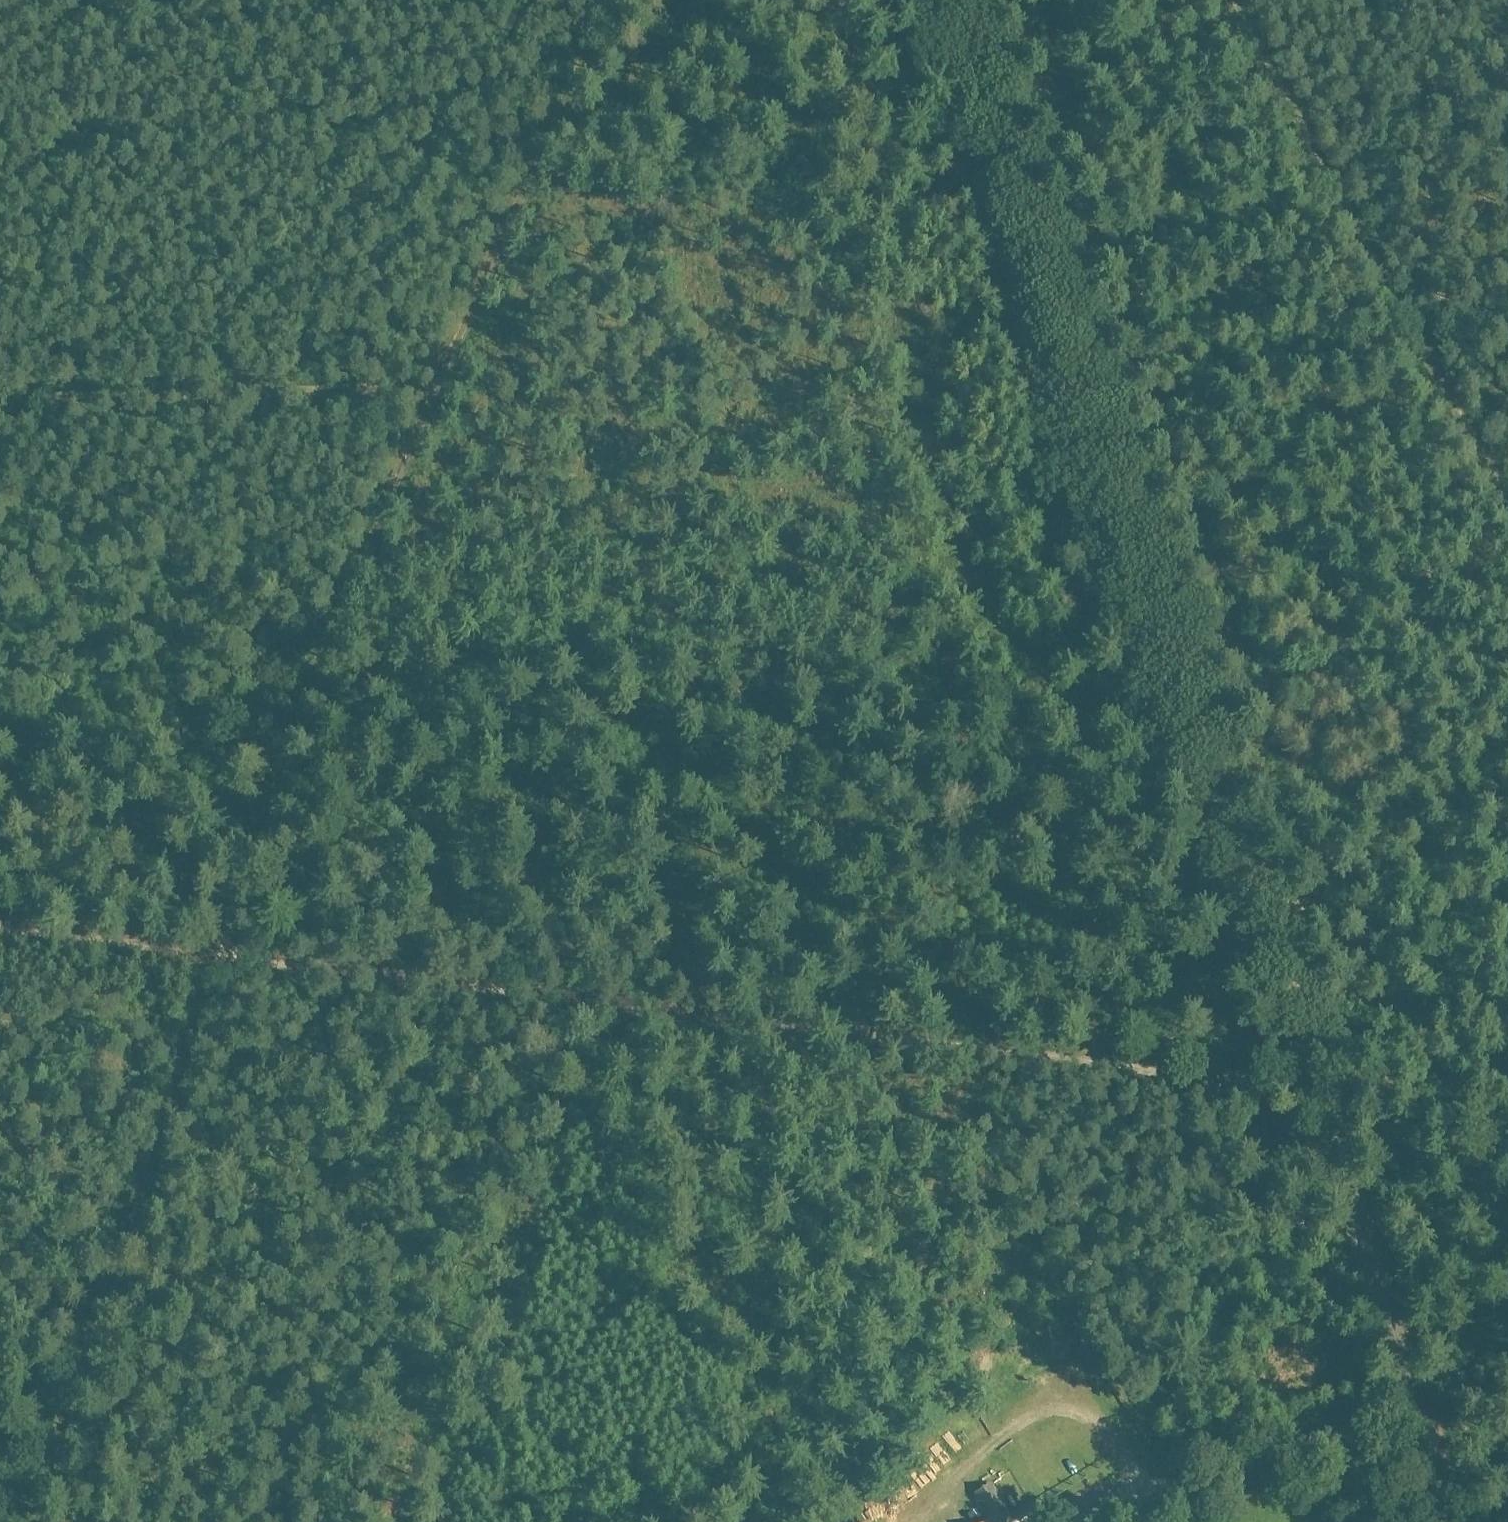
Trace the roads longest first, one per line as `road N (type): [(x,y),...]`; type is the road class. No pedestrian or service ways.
road 1 (unclassified): [(1456,1521),(971,0)]
road 2 (track): [(1320,1093),(210,957)]
road 3 (track): [(210,957),(317,643),(431,391)]
road 4 (track): [(22,1521),(210,957)]
road 5 (track): [(1507,490),(1235,0)]
road 6 (track): [(401,1521),(582,1004)]
road 7 (track): [(431,391),(605,0)]
road 8 (track): [(210,957),(0,931)]
road 9 (track): [(1507,1117),(1322,1101)]

